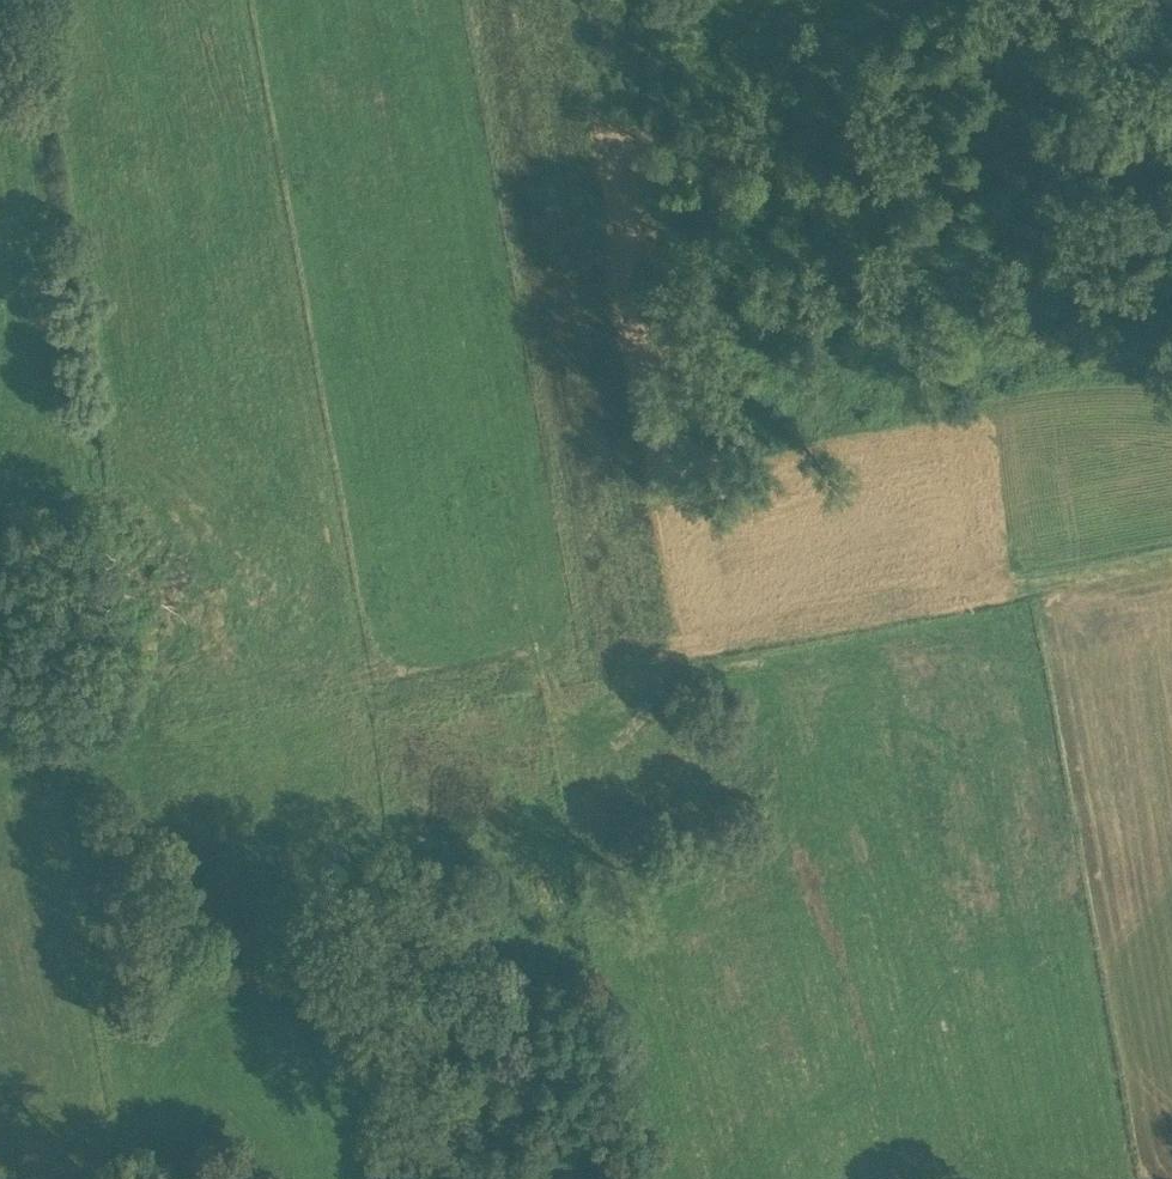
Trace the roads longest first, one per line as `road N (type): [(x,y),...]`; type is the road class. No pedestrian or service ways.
road 1 (track): [(0,783),(518,690)]

